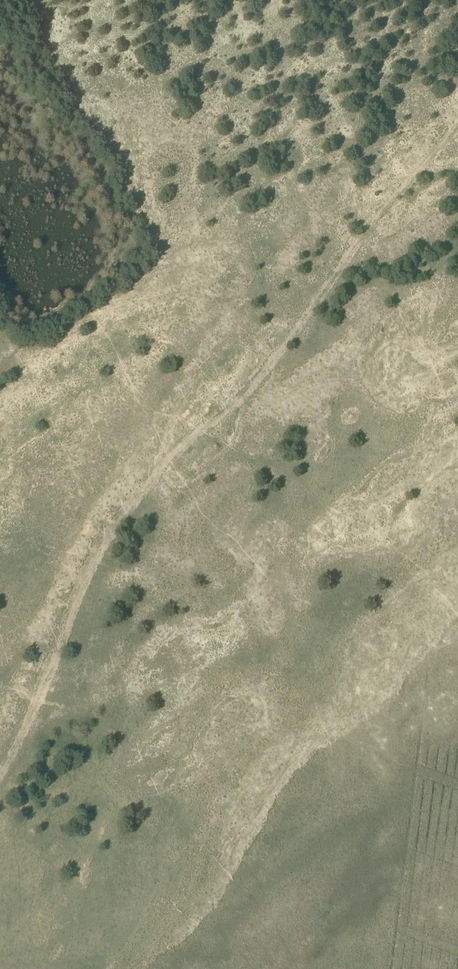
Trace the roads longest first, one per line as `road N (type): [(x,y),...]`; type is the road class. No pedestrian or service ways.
road 1 (track): [(0,764),(127,511),(257,374),(368,227),(457,127)]

